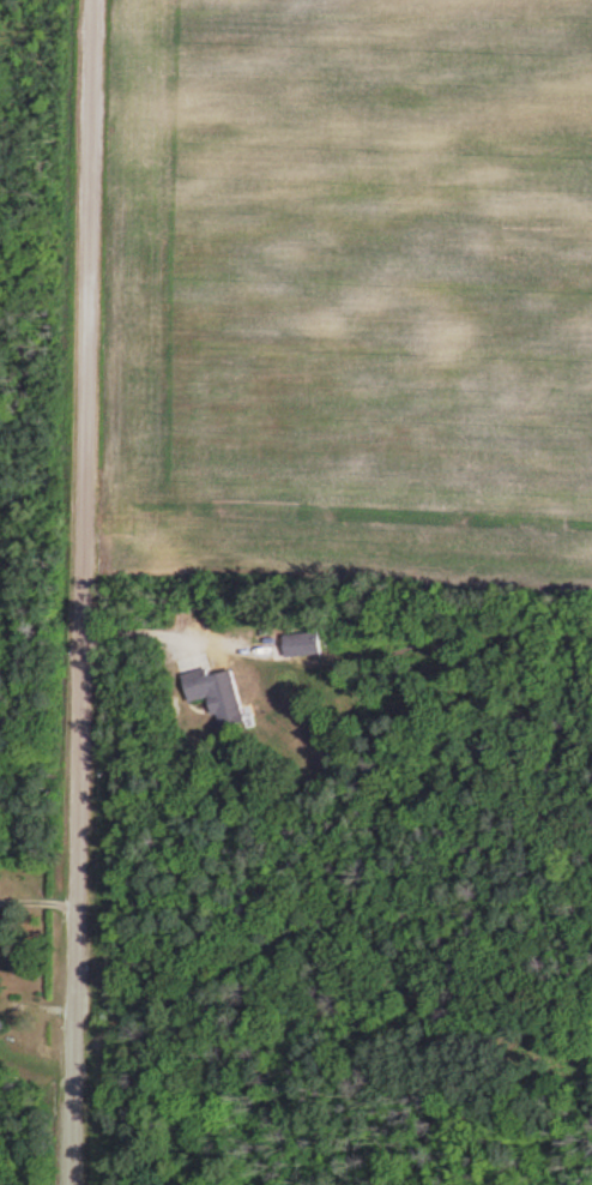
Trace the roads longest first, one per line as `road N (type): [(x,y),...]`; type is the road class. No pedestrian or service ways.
road 1 (residential): [(64,1184),(91,0)]

